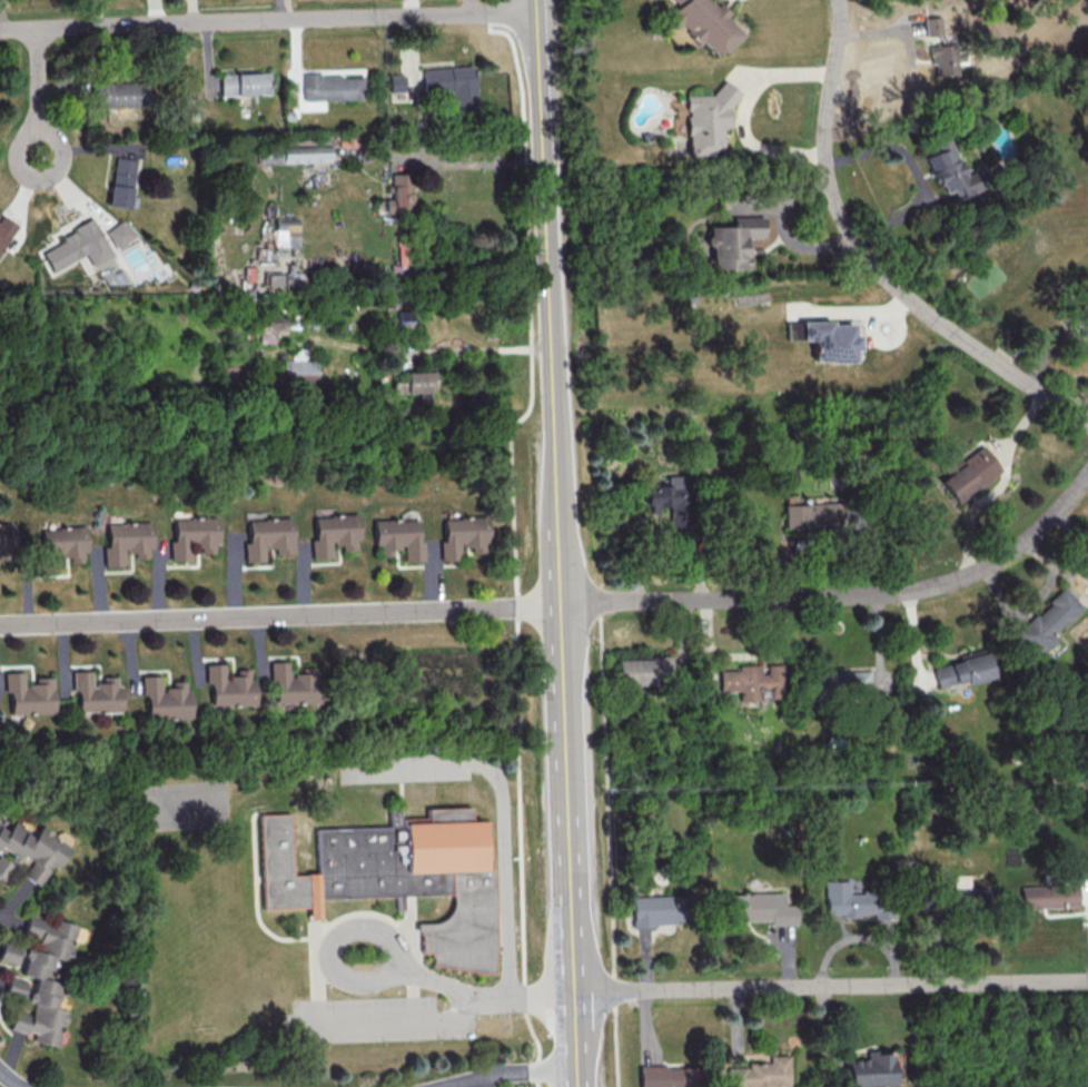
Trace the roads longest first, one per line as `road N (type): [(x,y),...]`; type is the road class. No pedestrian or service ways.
road 1 (residential): [(560,606),(0,623)]
road 2 (residential): [(1087,423),(910,300),(847,223),(827,154),(837,0)]
road 3 (residential): [(537,12),(0,30)]
road 4 (residential): [(1087,979),(574,997)]
road 5 (tertiary): [(574,997),(560,606)]
road 6 (tertiary): [(552,391),(537,12)]
road 7 (residential): [(871,594),(560,606)]
road 8 (residential): [(1087,471),(1051,516),(1007,552),(919,587),(871,594)]
road 9 (tertiary): [(560,606),(552,391)]
road 10 (residential): [(41,155),(39,29)]

